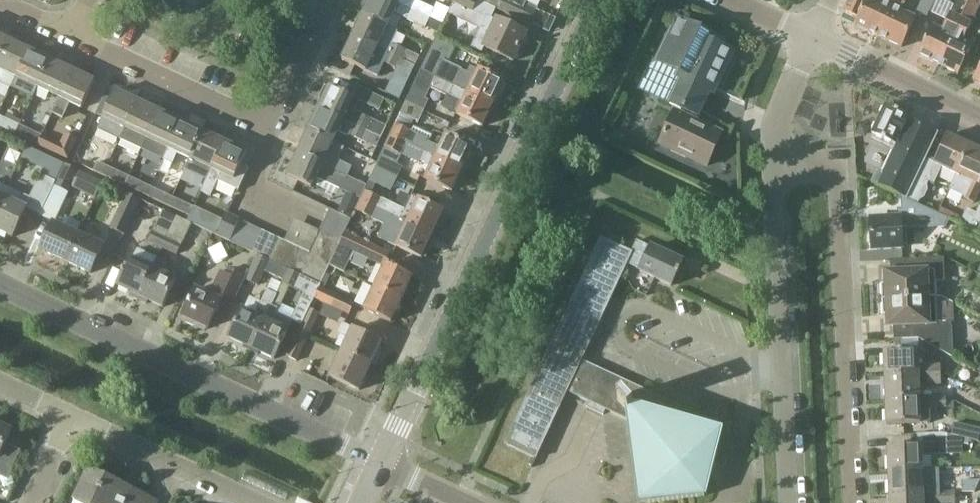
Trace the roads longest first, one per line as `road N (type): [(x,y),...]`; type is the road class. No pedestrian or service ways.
road 1 (tertiary): [(382,463),(598,0)]
road 2 (residential): [(382,463),(0,285)]
road 3 (residential): [(853,502),(835,191),(819,167),(772,165)]
road 4 (residential): [(70,35),(260,123),(278,112),(331,0)]
road 5 (unclassified): [(788,502),(772,165)]
road 6 (residential): [(255,502),(69,417)]
road 7 (residential): [(979,119),(813,38)]
road 8 (unclassified): [(772,165),(772,127),(813,38)]

